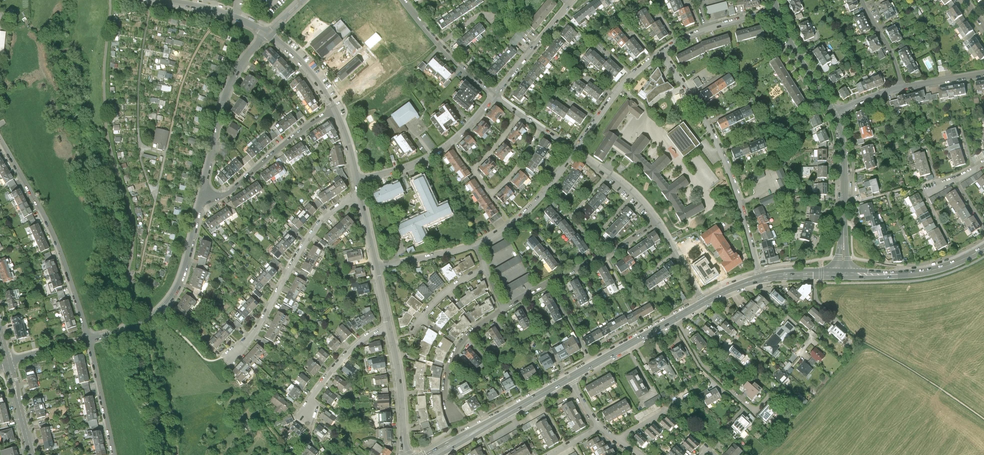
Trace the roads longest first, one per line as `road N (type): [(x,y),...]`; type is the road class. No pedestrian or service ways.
road 1 (residential): [(661,53),(721,151),(759,278)]
road 2 (residential): [(0,135),(45,214),(89,339)]
road 3 (residential): [(361,197),(319,224),(232,357)]
road 4 (residential): [(203,196),(177,292),(140,325),(89,339)]
road 5 (residential): [(268,34),(227,93),(203,196)]
road 6 (residential): [(496,96),(437,153),(358,179)]
road 7 (tertiary): [(834,113),(844,157),(843,274)]
road 8 (residential): [(334,109),(230,192),(203,196)]
road 9 (primary): [(432,454),(570,378)]
road 10 (primary): [(843,274),(927,271),(983,247)]
road 11 (residential): [(478,245),(530,209),(576,151)]
road 12 (residential): [(506,309),(454,355),(445,392),(455,417)]
road 13 (residential): [(496,96),(406,0)]
road 14 (residential): [(576,151),(633,75),(661,53)]
road 15 (primary): [(593,365),(704,302)]
road 16 (residential): [(659,221),(548,283)]
road 17 (residential): [(390,328),(404,454)]
road 18 (residential): [(661,53),(777,9)]
road 19 (residential): [(390,328),(361,341),(305,409)]

